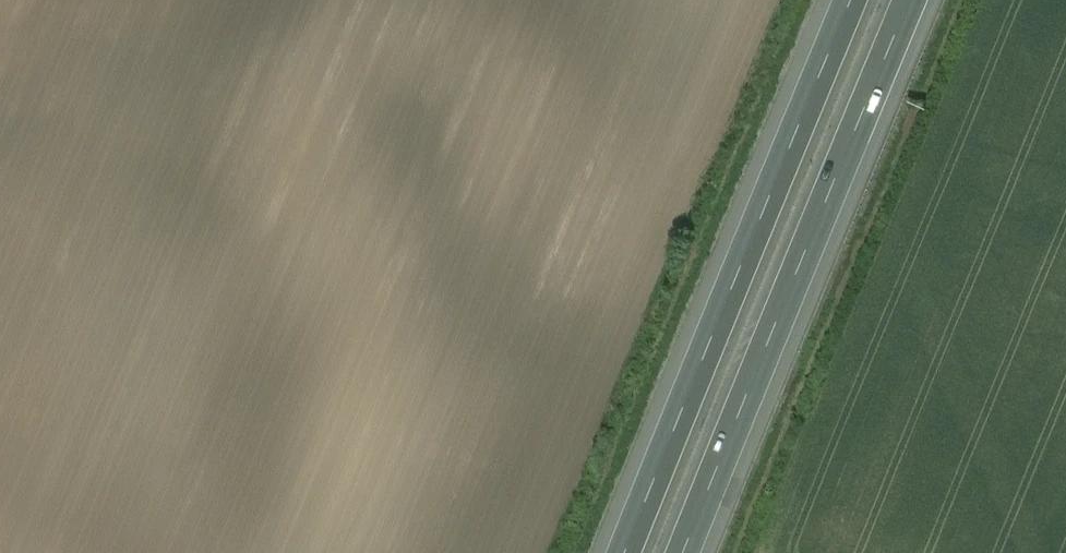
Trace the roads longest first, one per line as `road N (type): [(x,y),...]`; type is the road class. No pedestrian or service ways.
road 1 (motorway): [(855,0),(626,552)]
road 2 (motorway): [(686,552),(909,0)]

